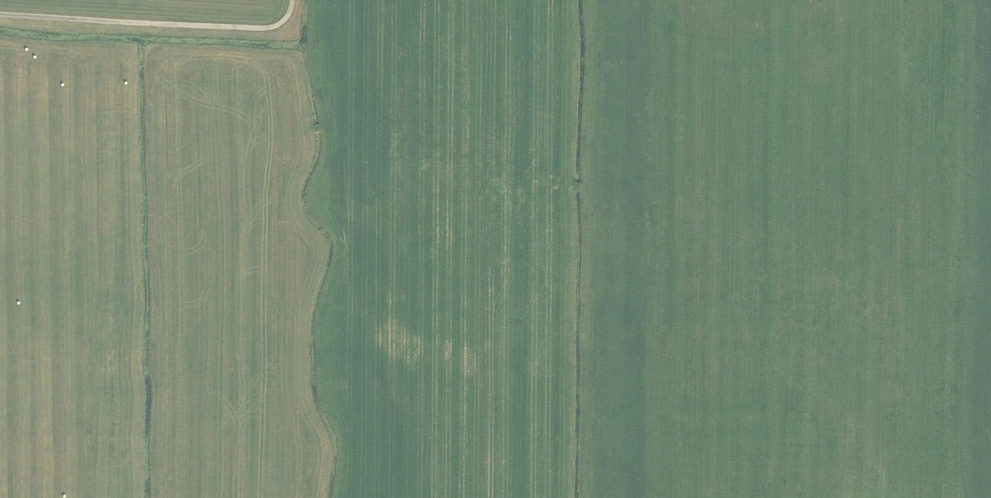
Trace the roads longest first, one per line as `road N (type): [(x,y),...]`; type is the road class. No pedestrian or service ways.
road 1 (track): [(0,13),(264,28),(279,25),(294,0)]

